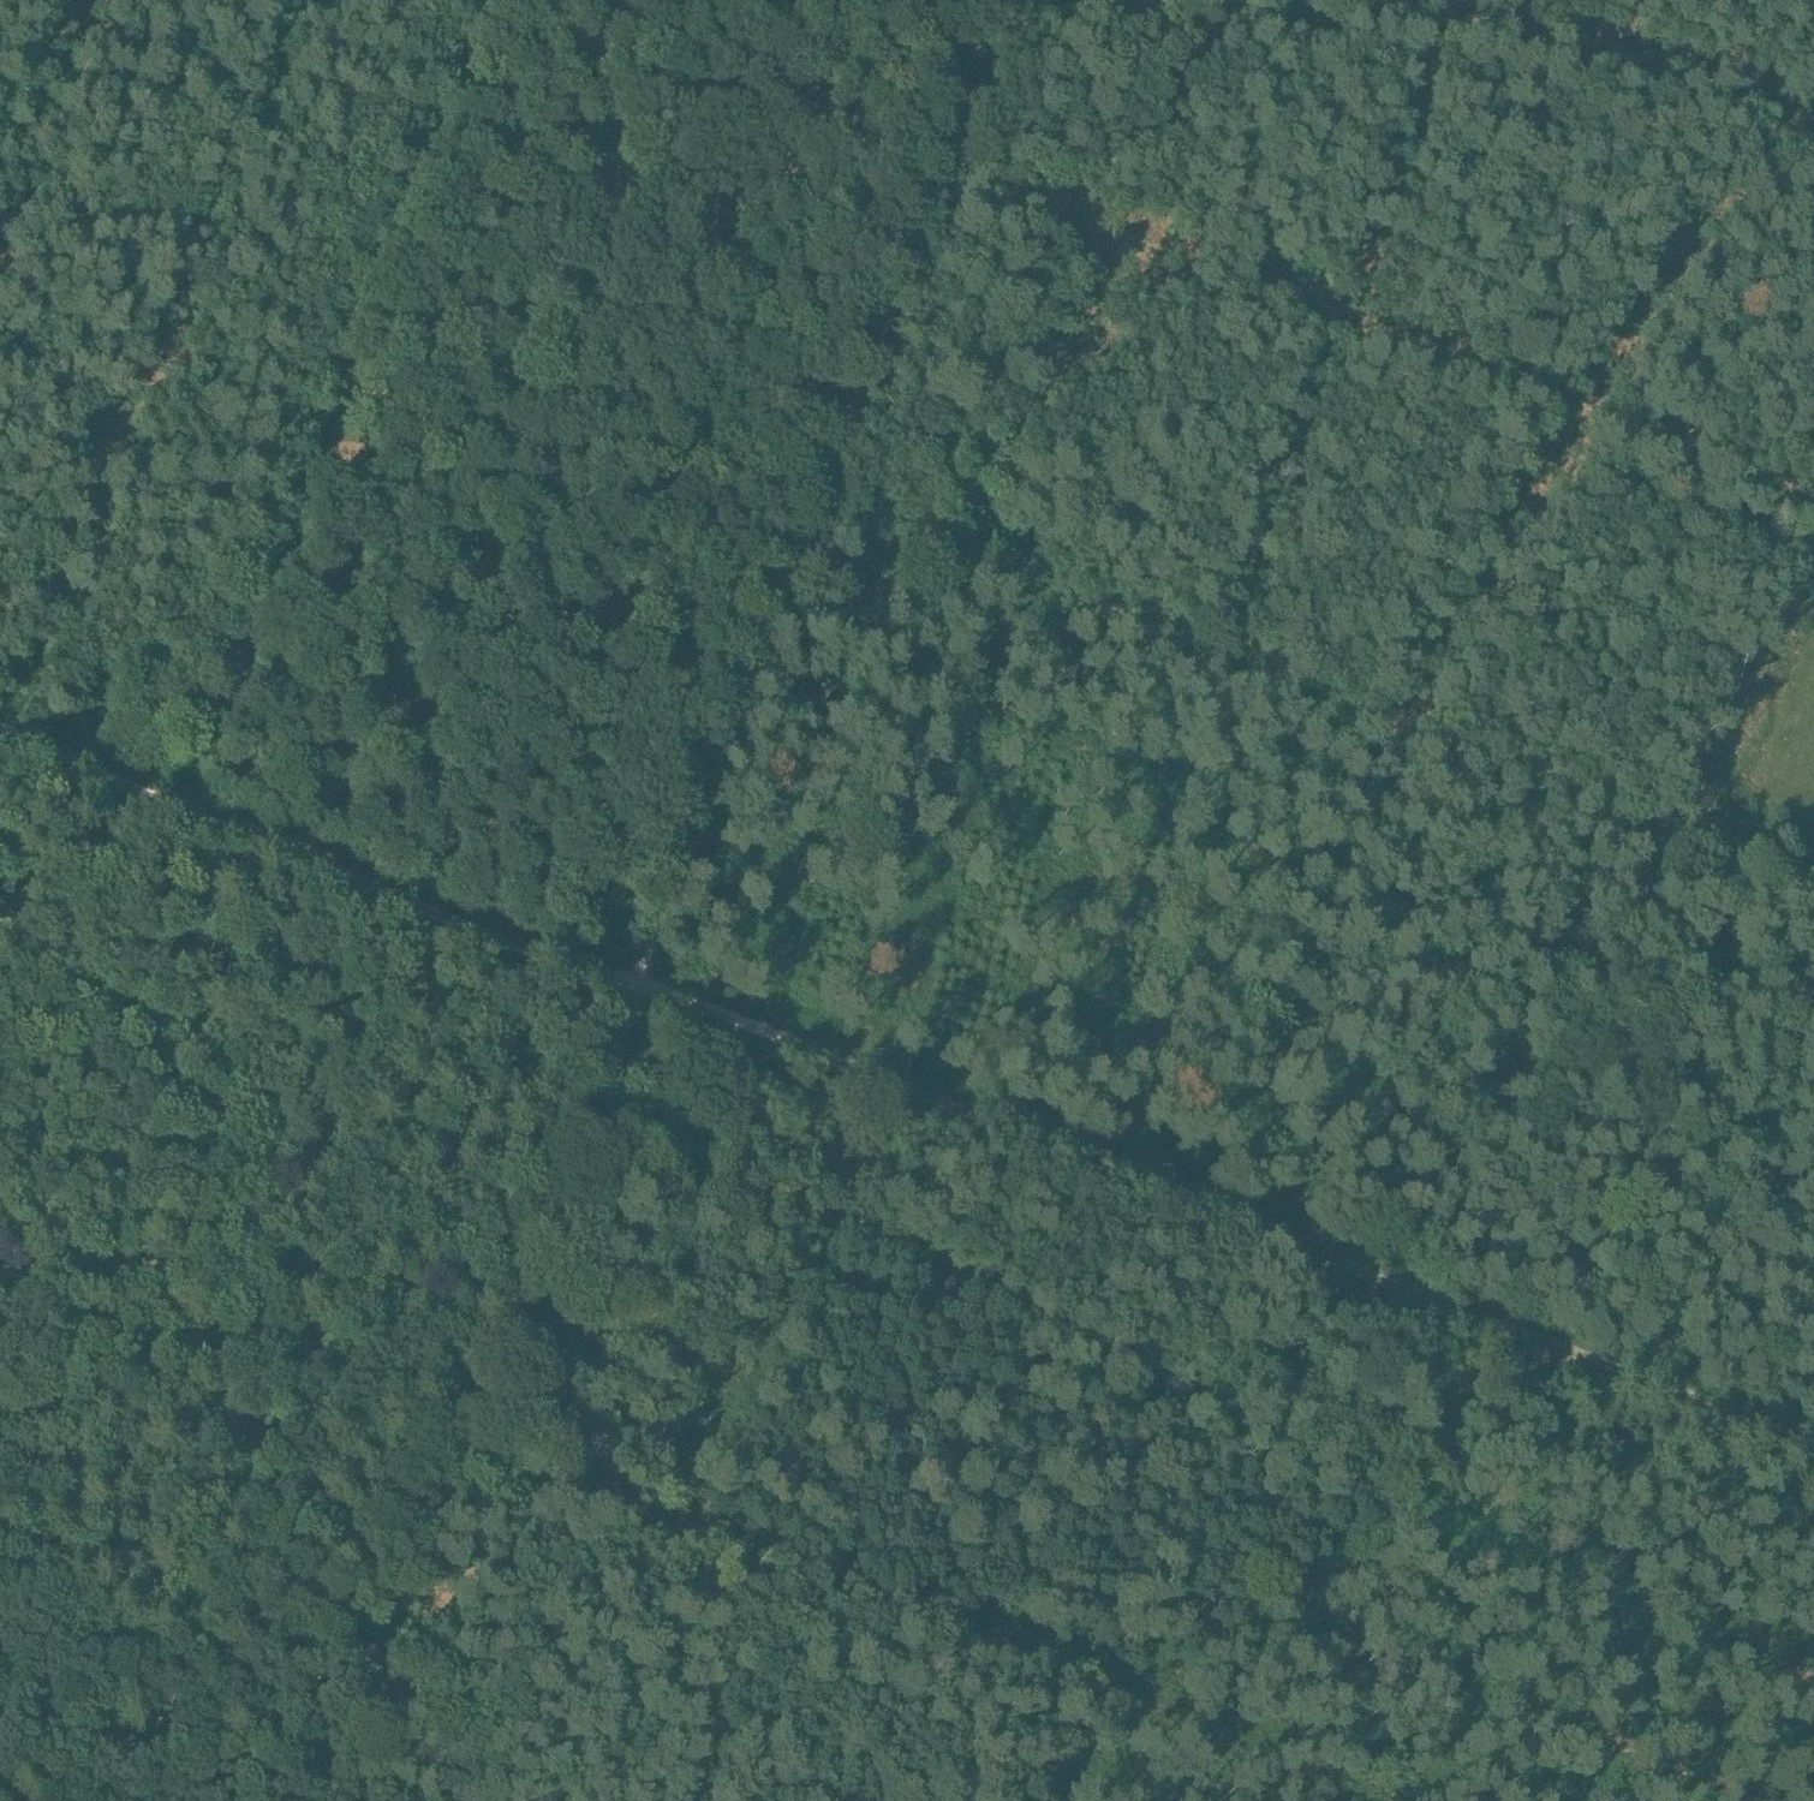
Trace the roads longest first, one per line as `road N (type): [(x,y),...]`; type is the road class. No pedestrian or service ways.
road 1 (track): [(657,988),(1813,1434)]
road 2 (track): [(657,988),(338,1800)]
road 3 (track): [(0,728),(657,988)]

